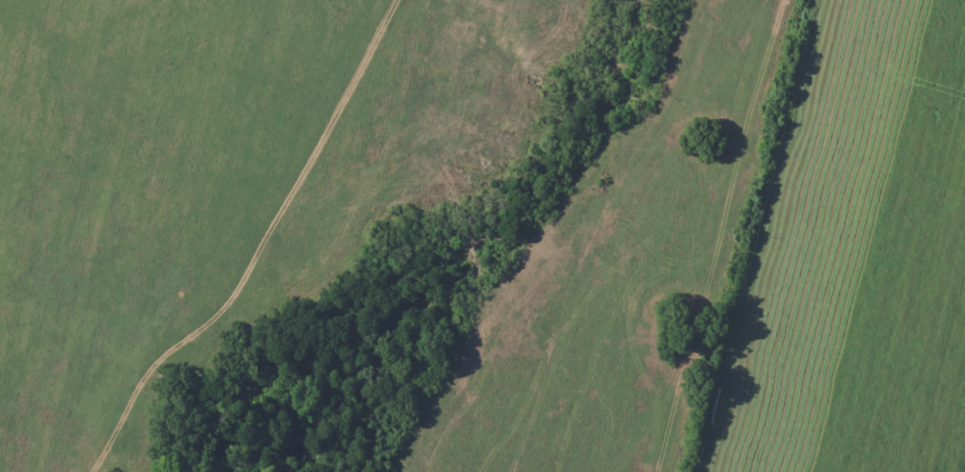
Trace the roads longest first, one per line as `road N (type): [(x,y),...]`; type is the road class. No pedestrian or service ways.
road 1 (residential): [(139,471),(170,435),(372,0)]

